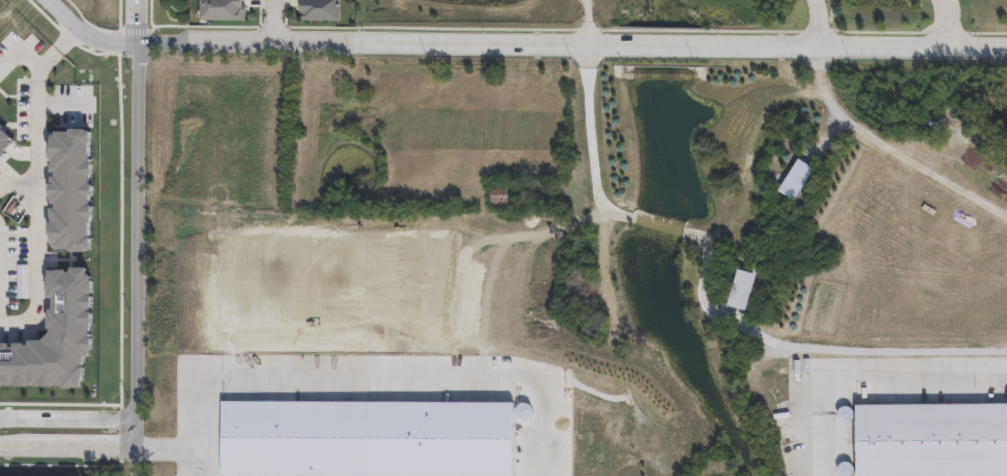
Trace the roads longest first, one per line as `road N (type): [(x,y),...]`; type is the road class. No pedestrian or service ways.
road 1 (residential): [(1006,49),(136,40)]
road 2 (residential): [(136,40),(136,475)]
road 3 (tertiary): [(134,419),(0,418)]
road 4 (tertiary): [(0,447),(134,448)]

